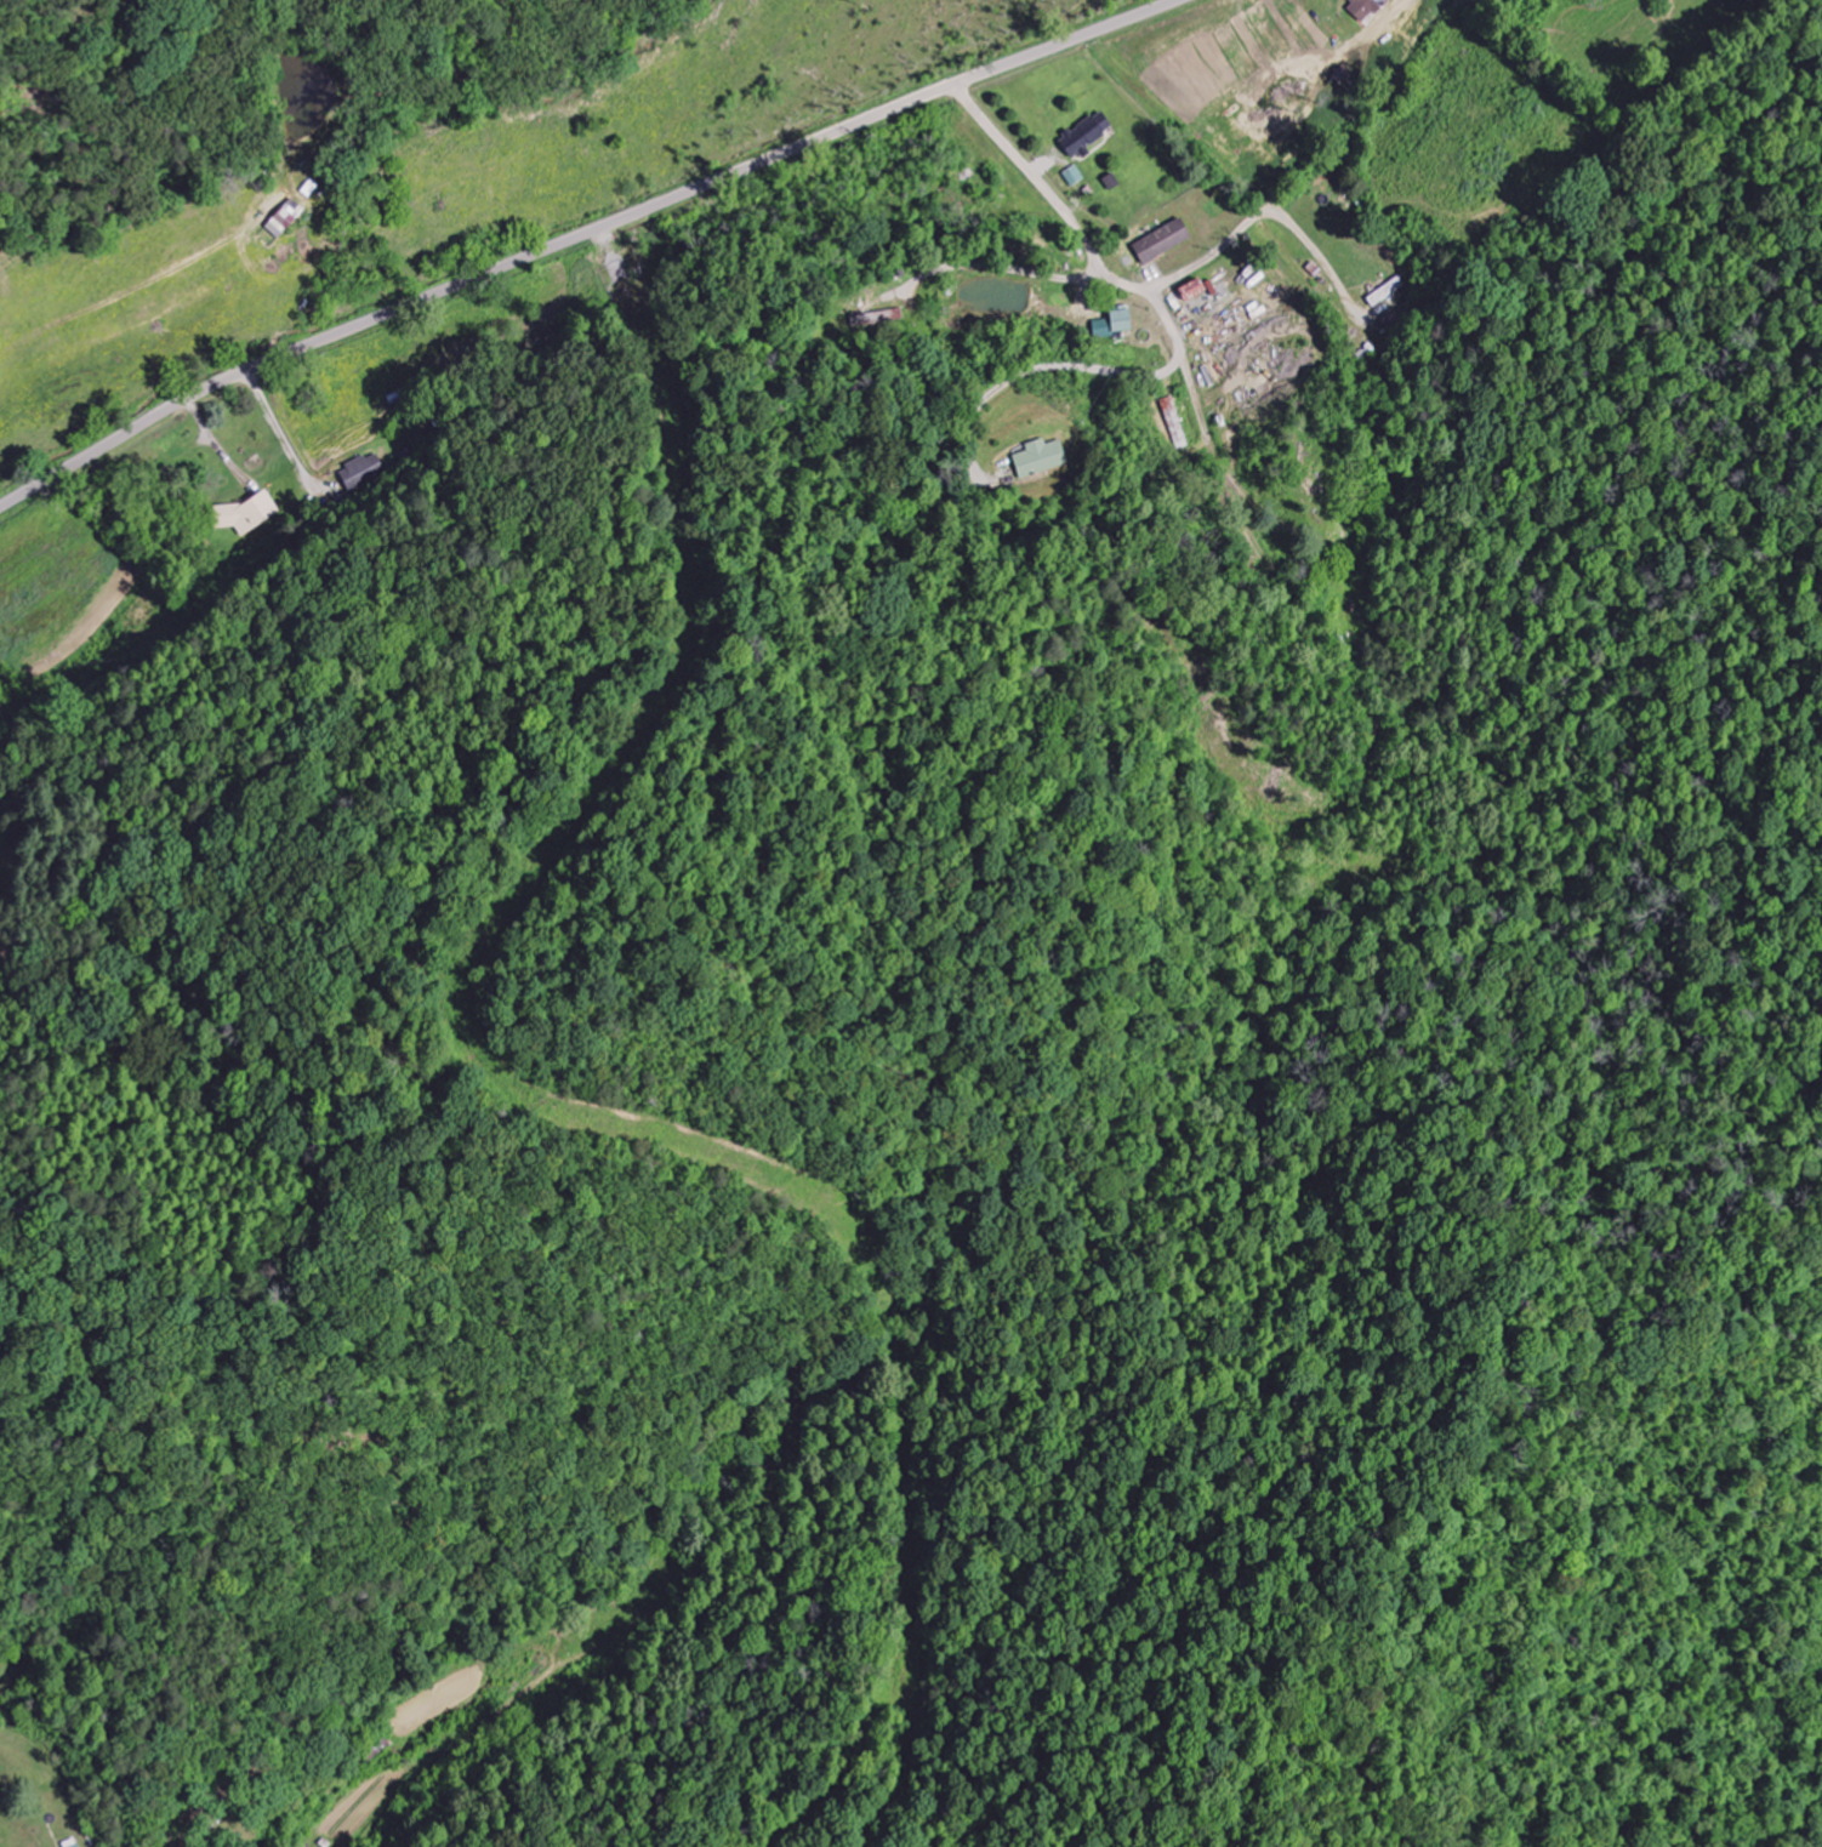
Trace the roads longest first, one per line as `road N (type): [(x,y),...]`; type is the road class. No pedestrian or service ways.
road 1 (residential): [(0,510),(201,393),(1178,0)]
road 2 (residential): [(955,85),(1069,213),(1111,278),(1144,292),(1168,318),(1196,393)]

